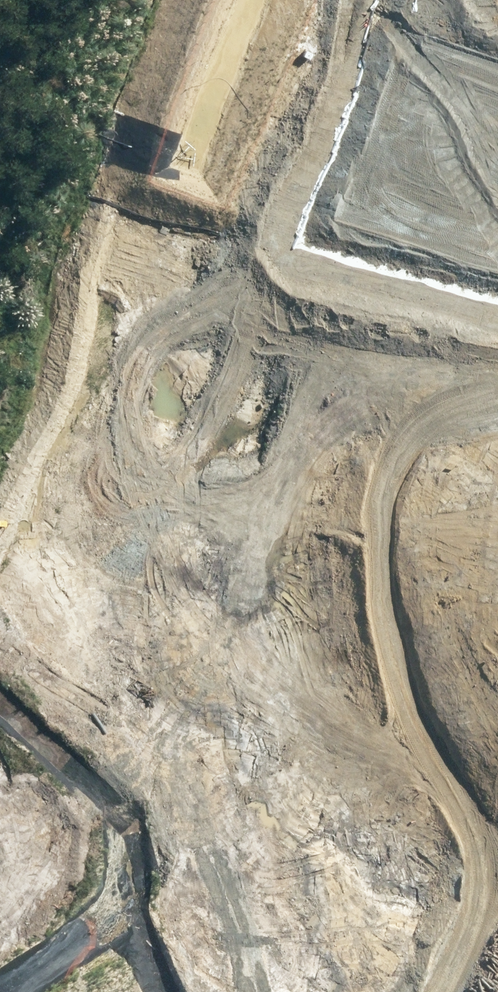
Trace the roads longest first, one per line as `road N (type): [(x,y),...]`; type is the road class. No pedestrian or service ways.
road 1 (track): [(282,991),(253,778),(356,394),(491,0)]
road 2 (trunk): [(207,991),(497,23)]
road 3 (trunk): [(497,172),(253,991)]

